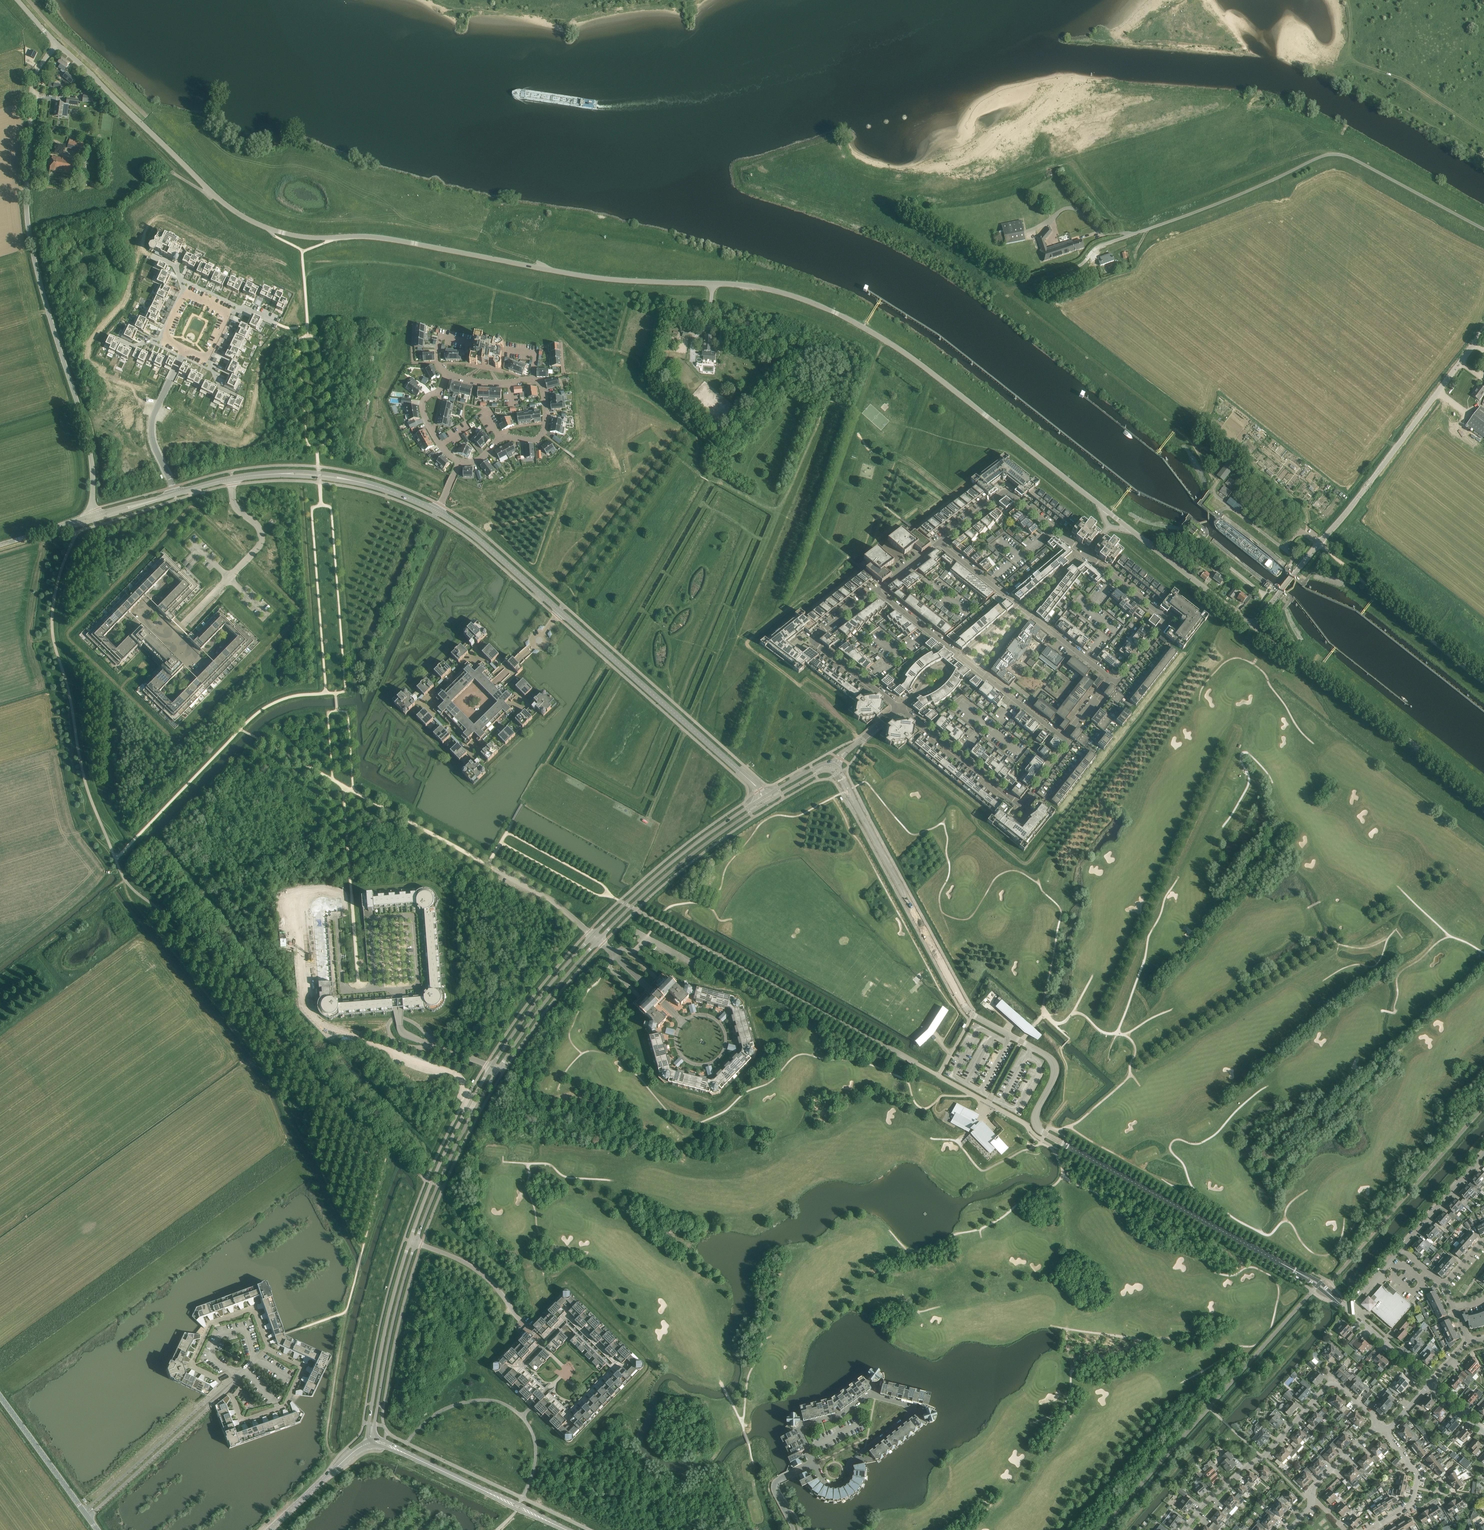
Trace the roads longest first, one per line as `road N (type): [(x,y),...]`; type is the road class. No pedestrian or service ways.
road 1 (tertiary): [(1098,504),(895,346),(800,298),(739,285),(608,279),(385,238),(293,235),(254,223),(211,193),(58,44)]
road 2 (unclassified): [(1281,1263),(1041,1130),(1036,1114),(1053,1062),(966,1010),(848,792)]
road 3 (unclassified): [(93,514),(91,455),(27,218),(33,84),(58,44)]
road 4 (unclassified): [(1253,627),(1483,329)]
road 5 (tertiary): [(1483,800),(1253,627)]
road 6 (residential): [(1185,1529),(1329,1386),(1380,1424)]
road 7 (unclassified): [(559,612),(752,782)]
road 8 (residential): [(1063,738),(1067,749),(1020,804),(900,709)]
road 9 (residential): [(542,1342),(518,1366),(568,1414),(613,1368),(564,1320)]
road 10 (residential): [(447,373),(533,379),(545,402),(536,439),(509,436),(480,459),(460,462)]
road 11 (tertiary): [(760,800),(592,935)]
road 12 (tertiary): [(599,939),(689,857),(763,805)]
road 13 (unclassified): [(233,479),(337,478),(437,512)]
road 14 (tertiary): [(566,1529),(376,1442)]
road 15 (tertiary): [(410,1240),(384,1334),(368,1443)]
road 16 (tertiary): [(376,1442),(391,1334),(416,1242)]
road 17 (residential): [(396,989),(419,985),(408,914),(369,922),(375,991)]
road 18 (residential): [(86,1514),(237,1377)]
road 19 (tertiary): [(491,1066),(410,1240)]
road 20 (residential): [(900,709),(813,641),(876,590)]
road 21 (tertiary): [(416,1242),(498,1069)]
road 22 (residential): [(268,1349),(254,1308),(210,1324),(191,1366),(217,1379),(231,1371),(237,1377)]
road 23 (residential): [(1086,555),(1166,619),(1121,680),(1110,678)]
road 24 (unclassified): [(182,626),(261,541),(236,507),(233,479)]
road 25 (residential): [(939,543),(1005,492),(1083,552)]
road 26 (residential): [(237,1377),(242,1422),(286,1405),(303,1367),(268,1349)]
road 27 (tertiary): [(592,935),(491,1066)]
road 28 (tertiary): [(498,1069),(599,939)]
road 29 (residential): [(416,1242),(486,1277),(542,1342)]
road 30 (residential): [(814,1462),(801,1435),(805,1423),(840,1415),(867,1394),(912,1408)]
road 31 (unclassified): [(437,512),(559,612)]
road 32 (track): [(1306,532),(1306,506),(1240,453),(1194,445)]
road 33 (residential): [(175,494),(152,427),(185,350)]
road 34 (tertiary): [(1253,627),(1132,531)]
road 35 (tertiary): [(86,1514),(0,1396)]
road 36 (residential): [(912,1408),(852,1460),(840,1484),(822,1479),(814,1462)]
road 37 (residential): [(491,1066),(404,1033),(396,989)]
road 38 (residential): [(1370,1529),(1413,1503),(1420,1477),(1386,1433)]
road 39 (residential): [(684,1022),(681,1054),(713,1061),(724,1030),(694,1016)]
road 40 (tertiary): [(272,1529),(368,1443)]
road 41 (unclassified): [(592,935),(489,864)]
road 42 (residential): [(1401,1248),(1483,1155)]

